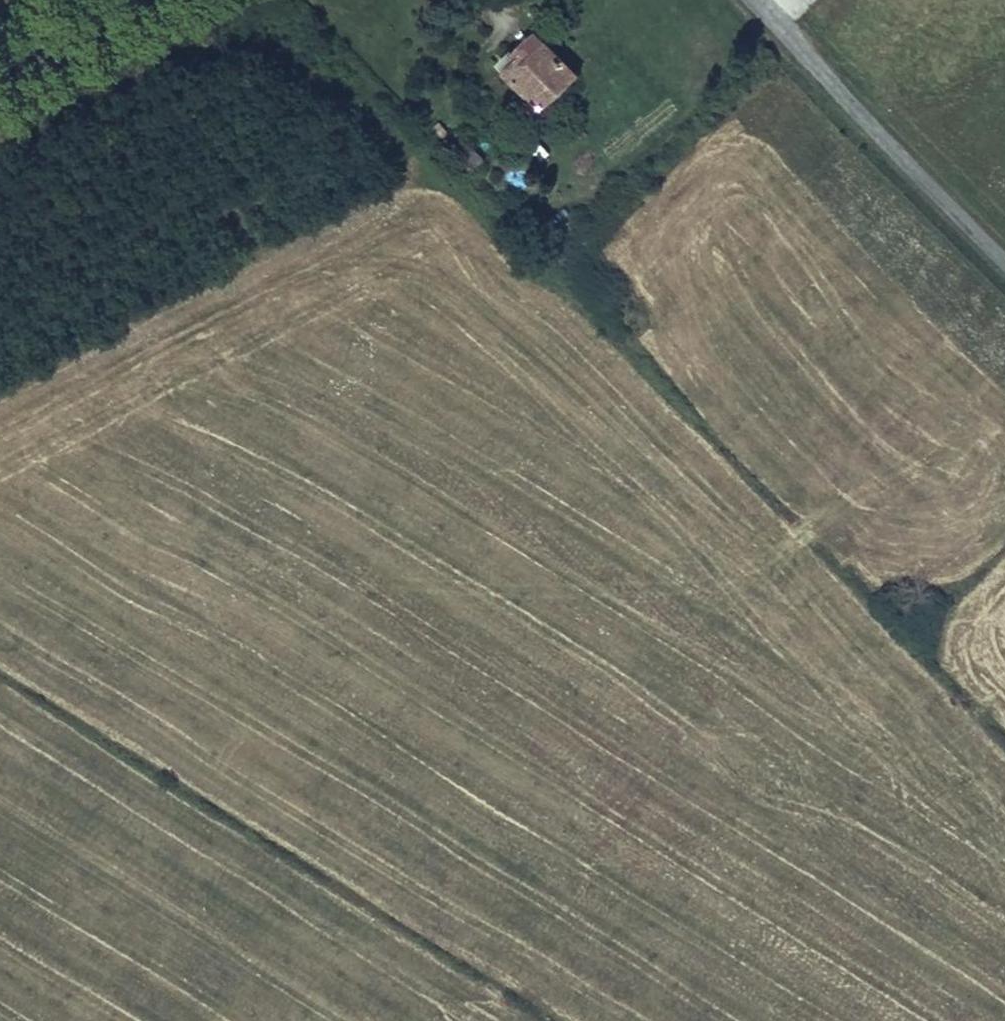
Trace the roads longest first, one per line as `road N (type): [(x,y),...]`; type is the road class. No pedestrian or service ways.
road 1 (unclassified): [(757,0),(1004,257)]
road 2 (primary): [(0,68),(123,0)]

